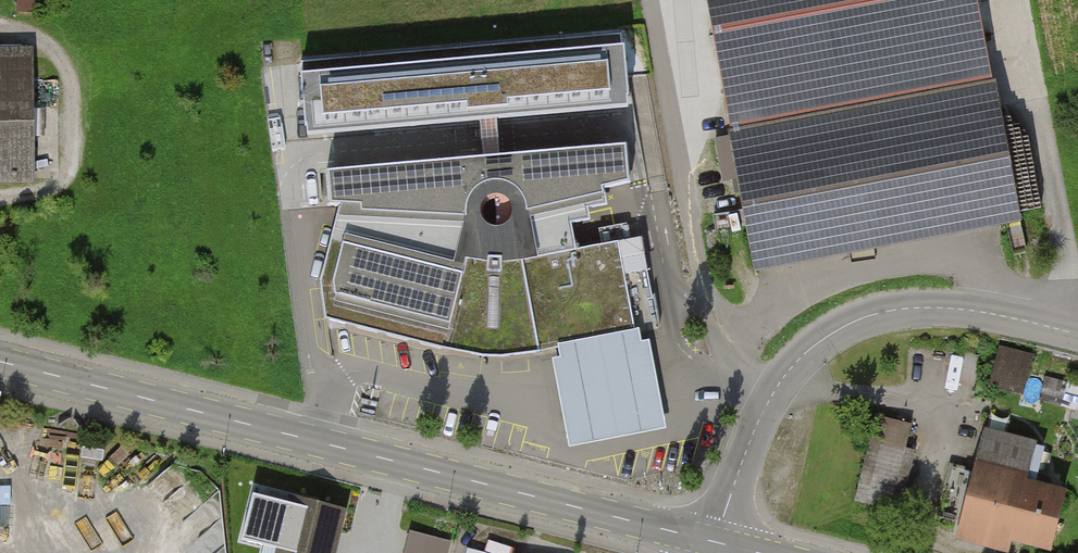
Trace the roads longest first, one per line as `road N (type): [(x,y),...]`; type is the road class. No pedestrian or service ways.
road 1 (primary): [(0,361),(726,544)]
road 2 (unclassified): [(726,544),(736,484),(772,392),(805,354),(851,323),(909,308),(948,308),(1077,334)]
road 3 (track): [(0,198),(38,196),(68,177),(75,89),(47,43),(0,31)]

